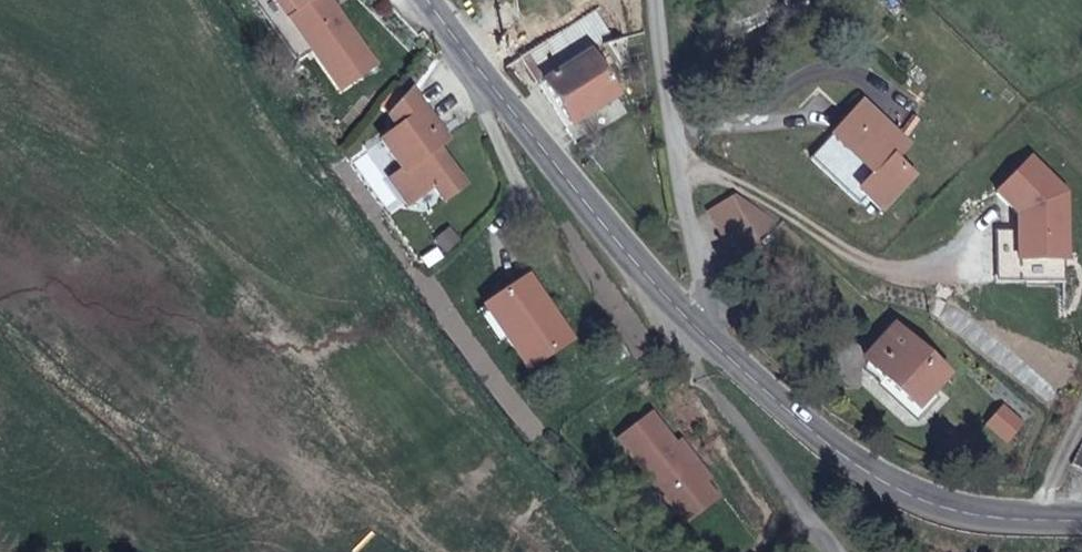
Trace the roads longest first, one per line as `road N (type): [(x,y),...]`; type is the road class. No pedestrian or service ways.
road 1 (secondary): [(694,324),(812,432),(888,483),(952,505),(1081,519)]
road 2 (secondary): [(432,0),(497,94),(694,324)]
road 3 (residential): [(651,0),(702,286),(694,324)]
road 4 (residential): [(694,324),(694,355),(737,428),(830,551)]

